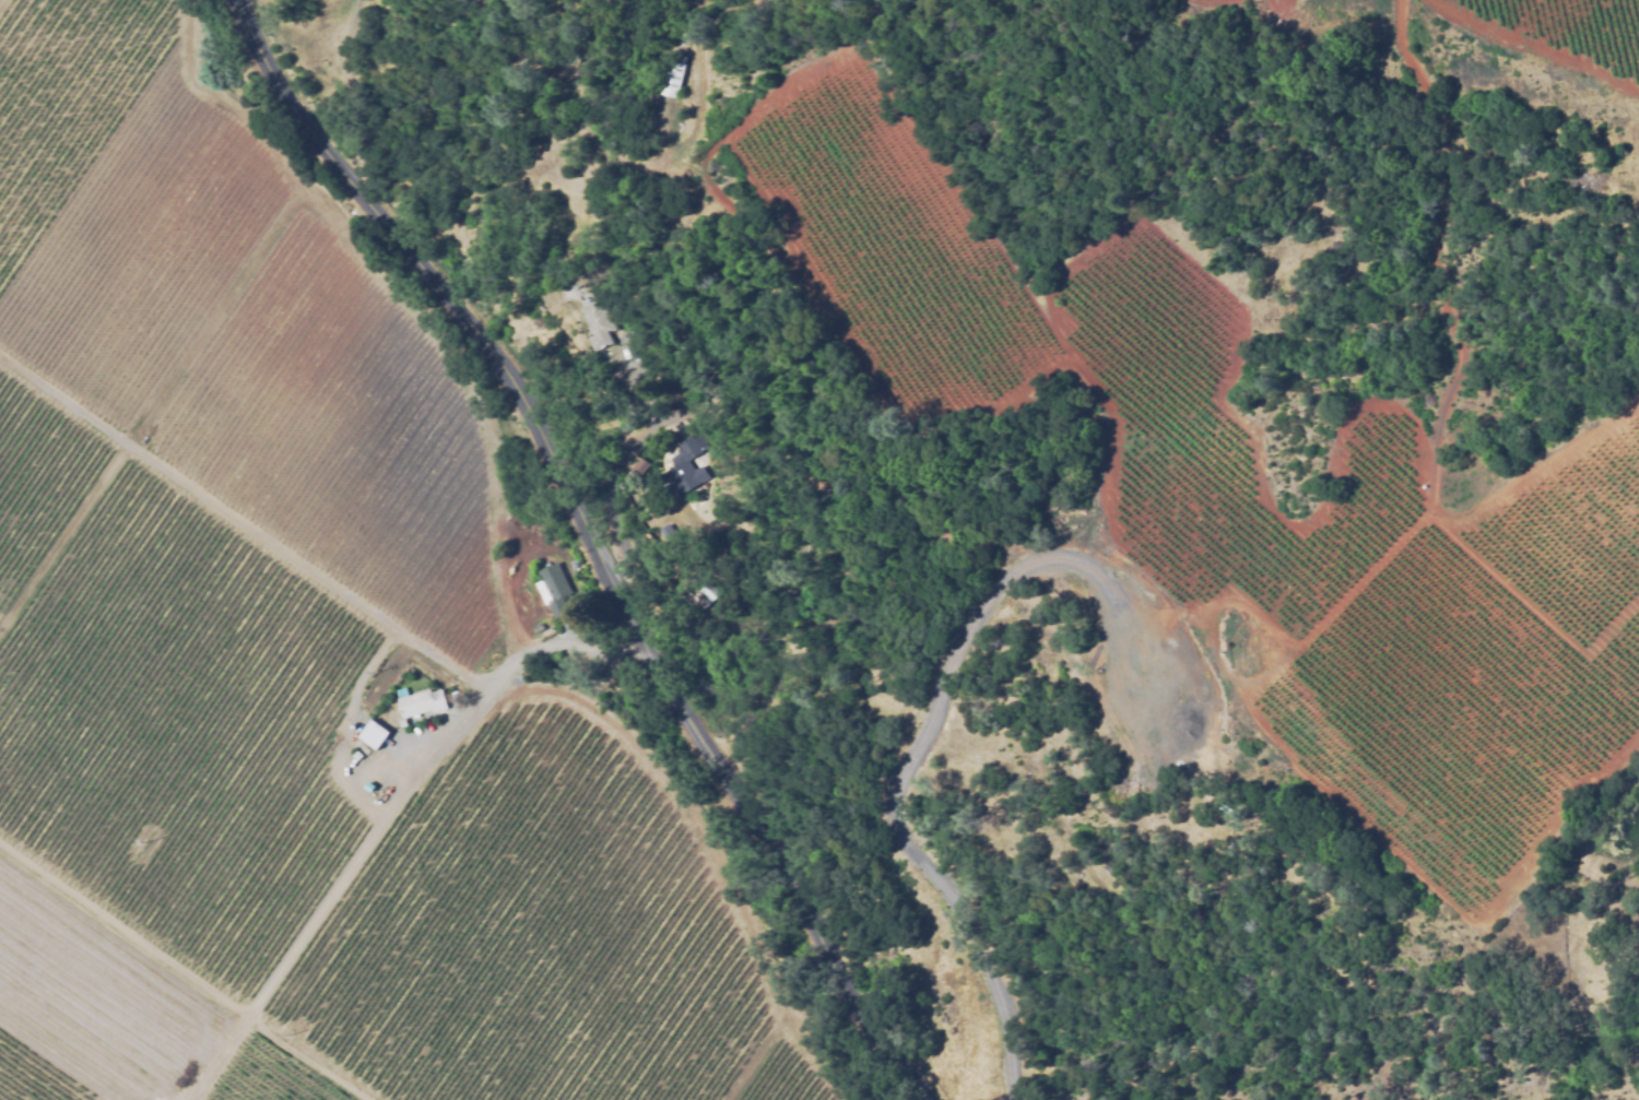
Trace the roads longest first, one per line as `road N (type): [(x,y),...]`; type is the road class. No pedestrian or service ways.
road 1 (residential): [(945,1099),(861,1003),(810,909),(646,661),(498,368),(327,149),(278,76),(243,0)]

